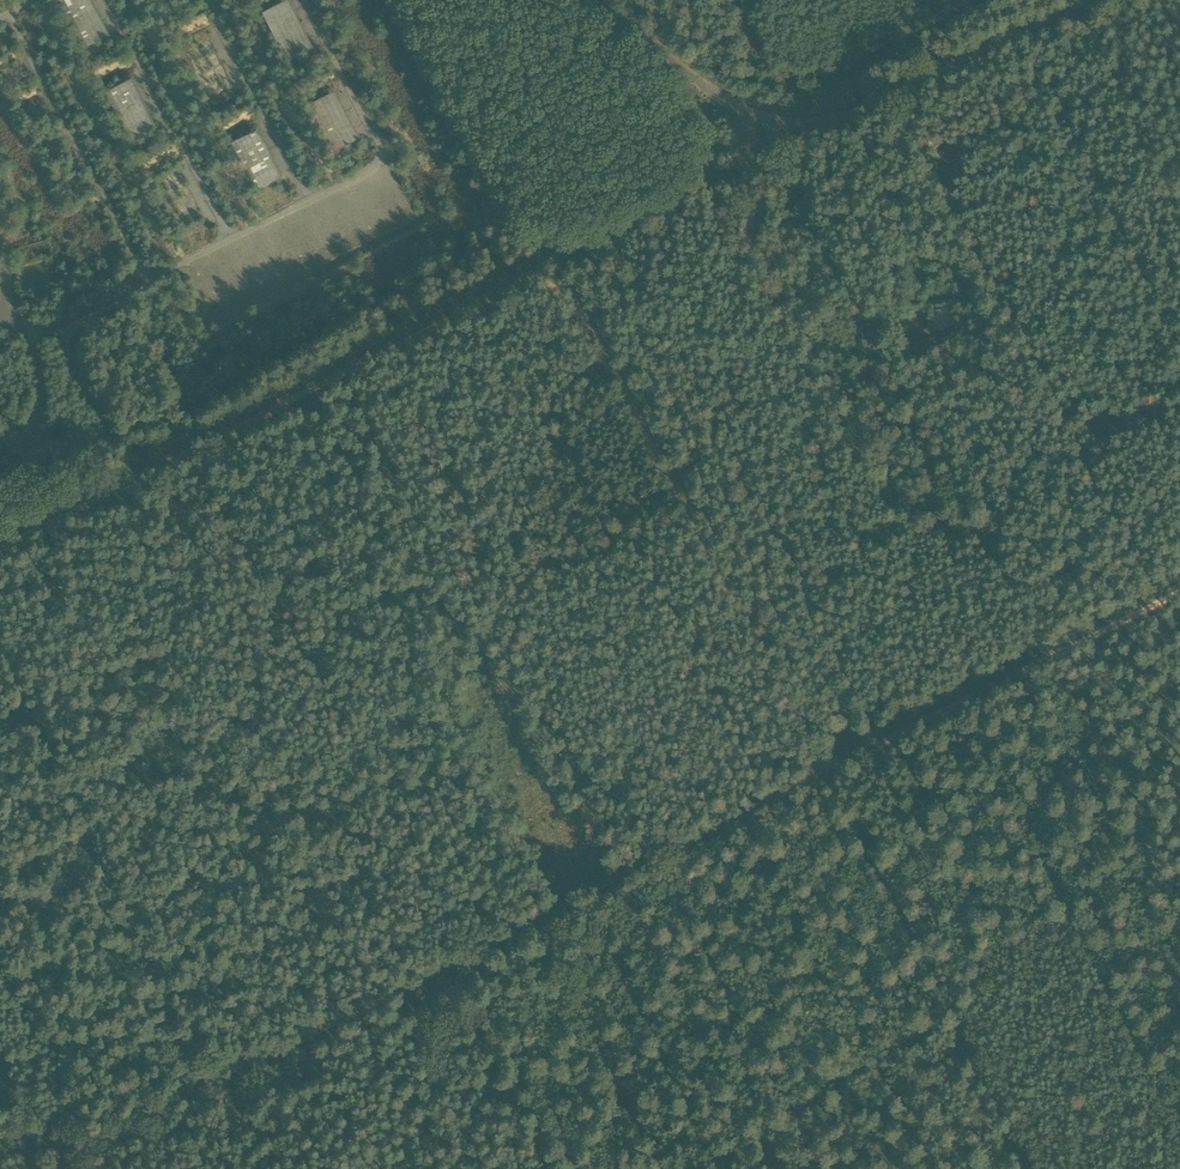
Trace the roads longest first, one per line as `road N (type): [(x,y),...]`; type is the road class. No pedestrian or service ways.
road 1 (track): [(822,776),(554,272),(0,553)]
road 2 (track): [(45,1168),(822,776)]
road 3 (track): [(822,776),(1023,1168)]
road 4 (track): [(822,776),(1179,592)]

